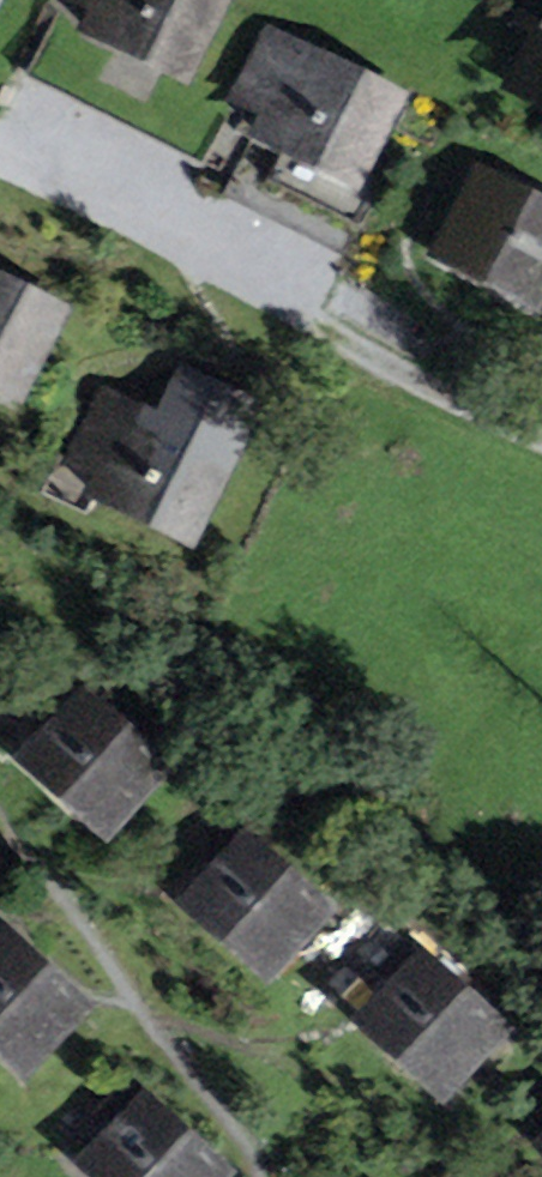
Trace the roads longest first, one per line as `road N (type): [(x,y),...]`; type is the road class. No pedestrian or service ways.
road 1 (residential): [(0,164),(480,409),(541,429)]

